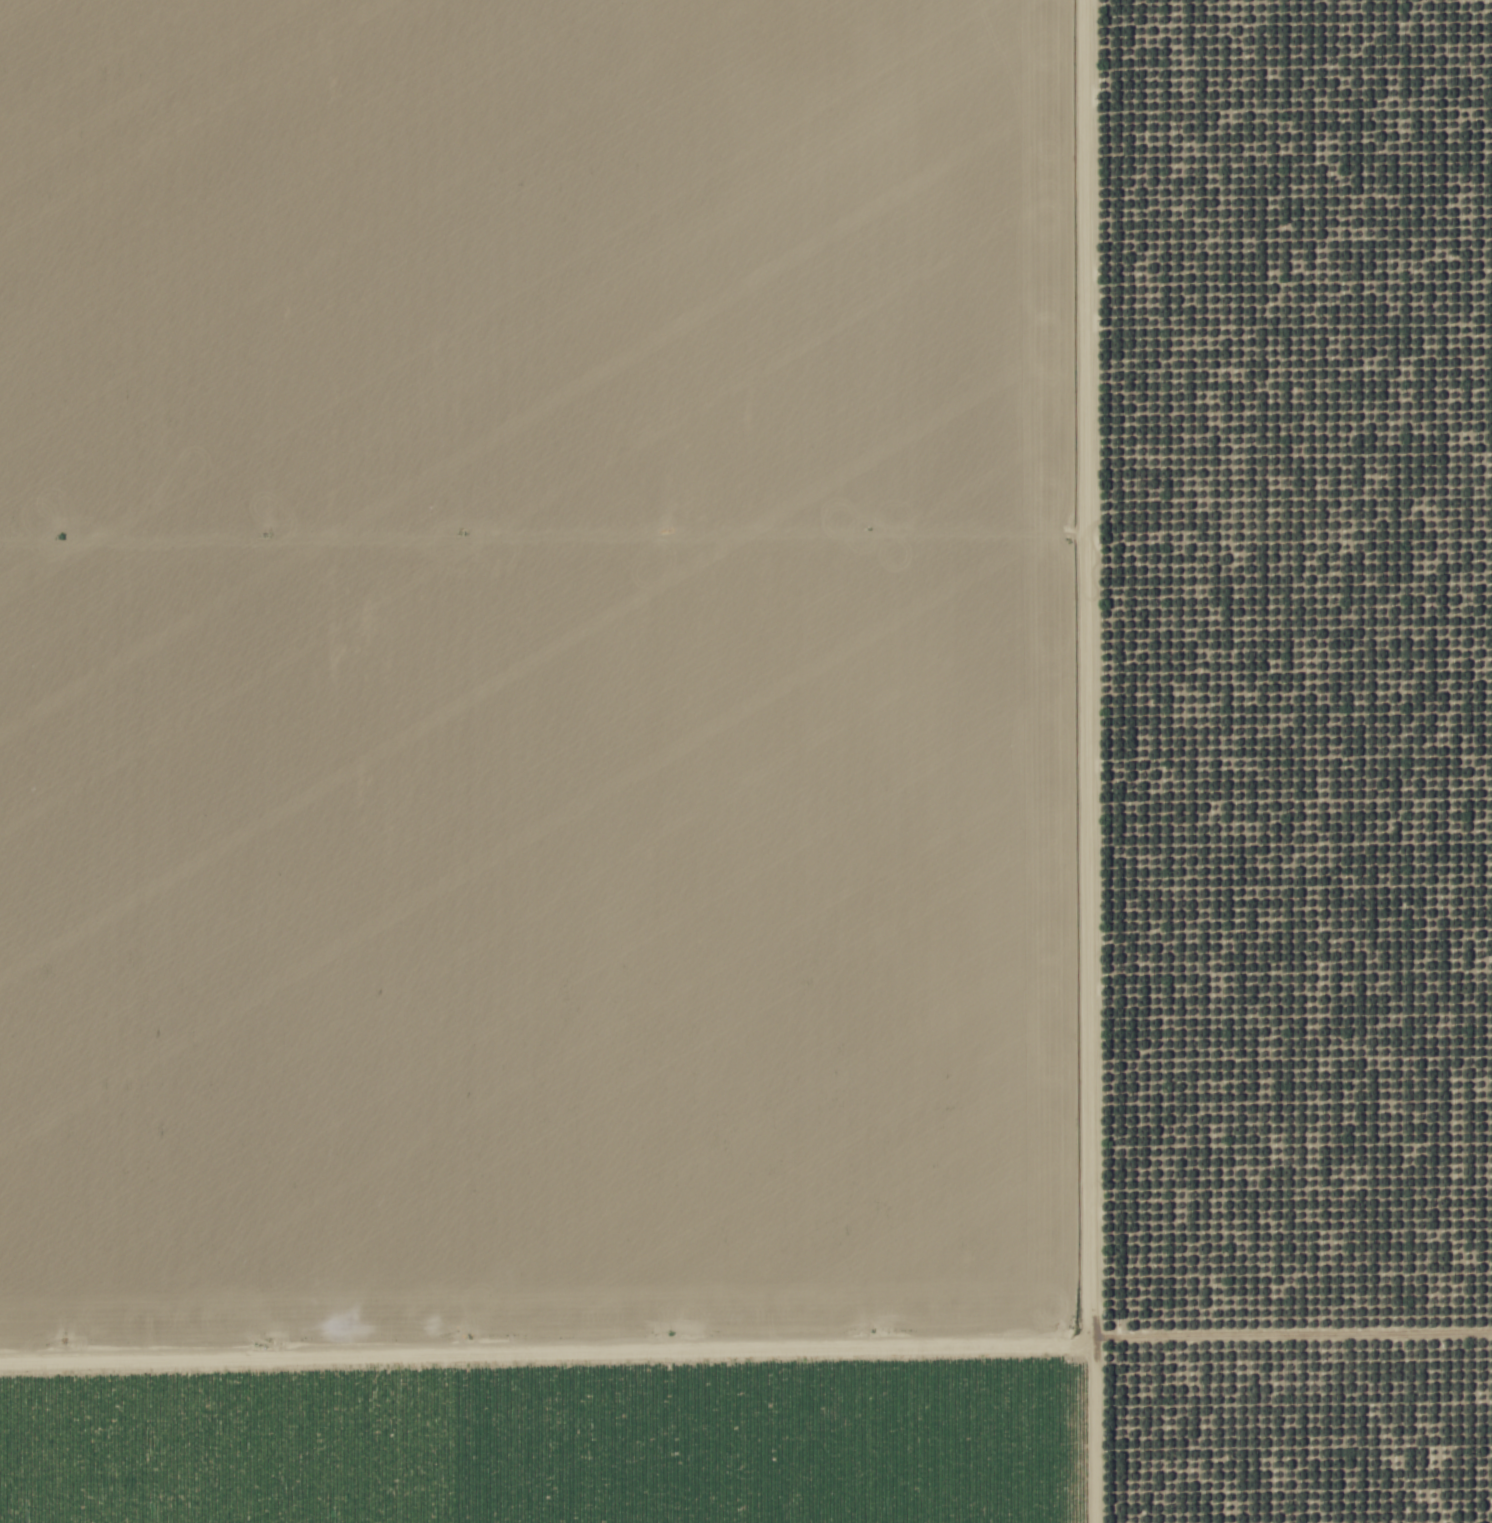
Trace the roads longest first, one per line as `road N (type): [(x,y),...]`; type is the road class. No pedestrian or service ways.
road 1 (track): [(1094,1522),(1066,0)]

